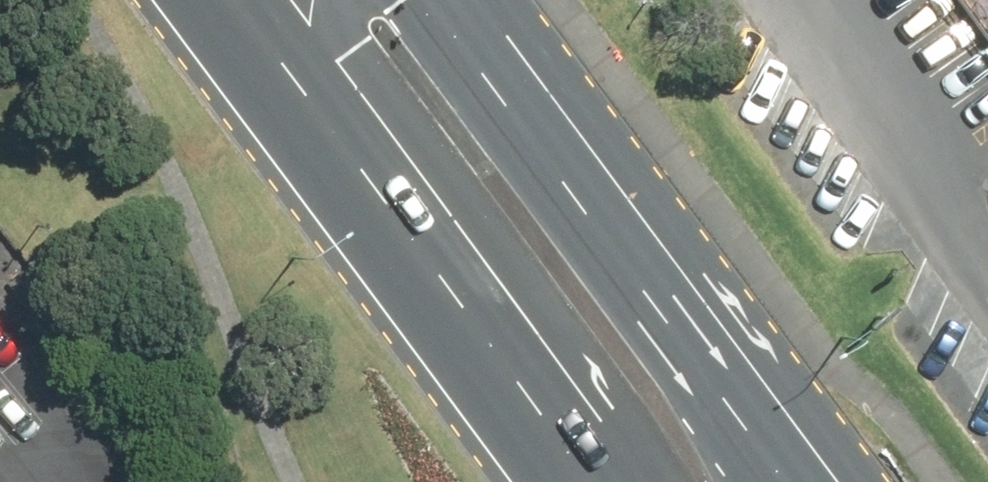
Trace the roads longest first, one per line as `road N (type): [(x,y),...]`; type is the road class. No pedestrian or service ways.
road 1 (primary): [(575,481),(216,0)]
road 2 (primary): [(437,0),(781,481)]

